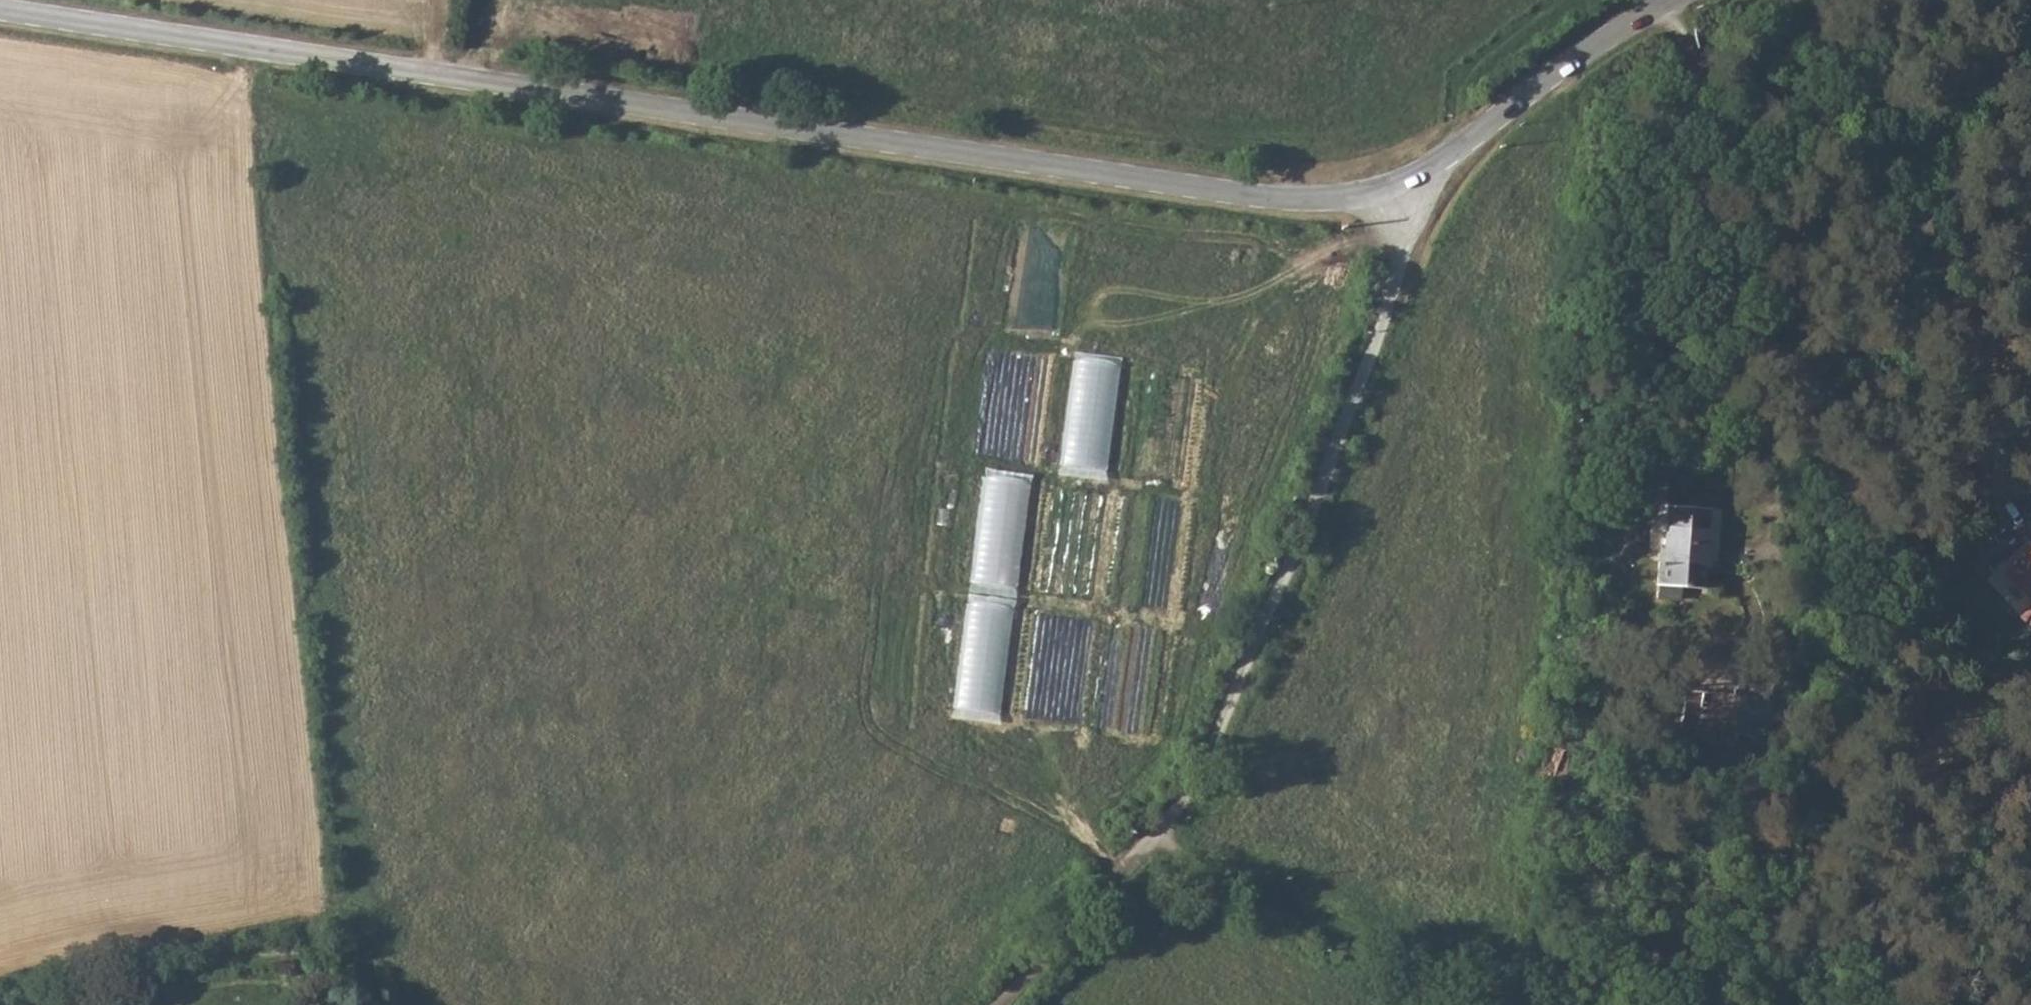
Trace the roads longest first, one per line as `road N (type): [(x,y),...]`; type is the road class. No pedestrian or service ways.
road 1 (unclassified): [(0,8),(1268,197),(1336,200),(1421,171),(1670,0)]
road 2 (track): [(1005,1004),(1207,775),(1387,307),(1421,171)]

